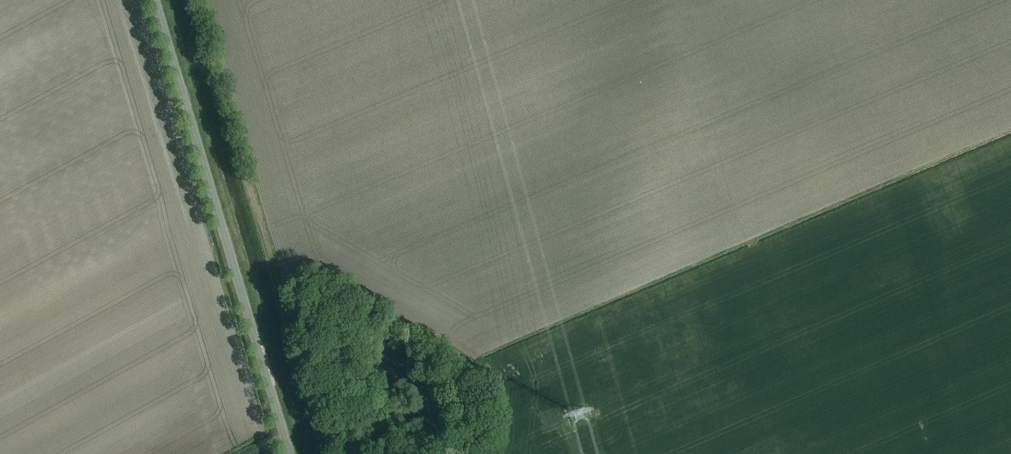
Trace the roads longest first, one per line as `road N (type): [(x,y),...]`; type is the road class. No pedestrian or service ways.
road 1 (unclassified): [(155,0),(290,453)]

